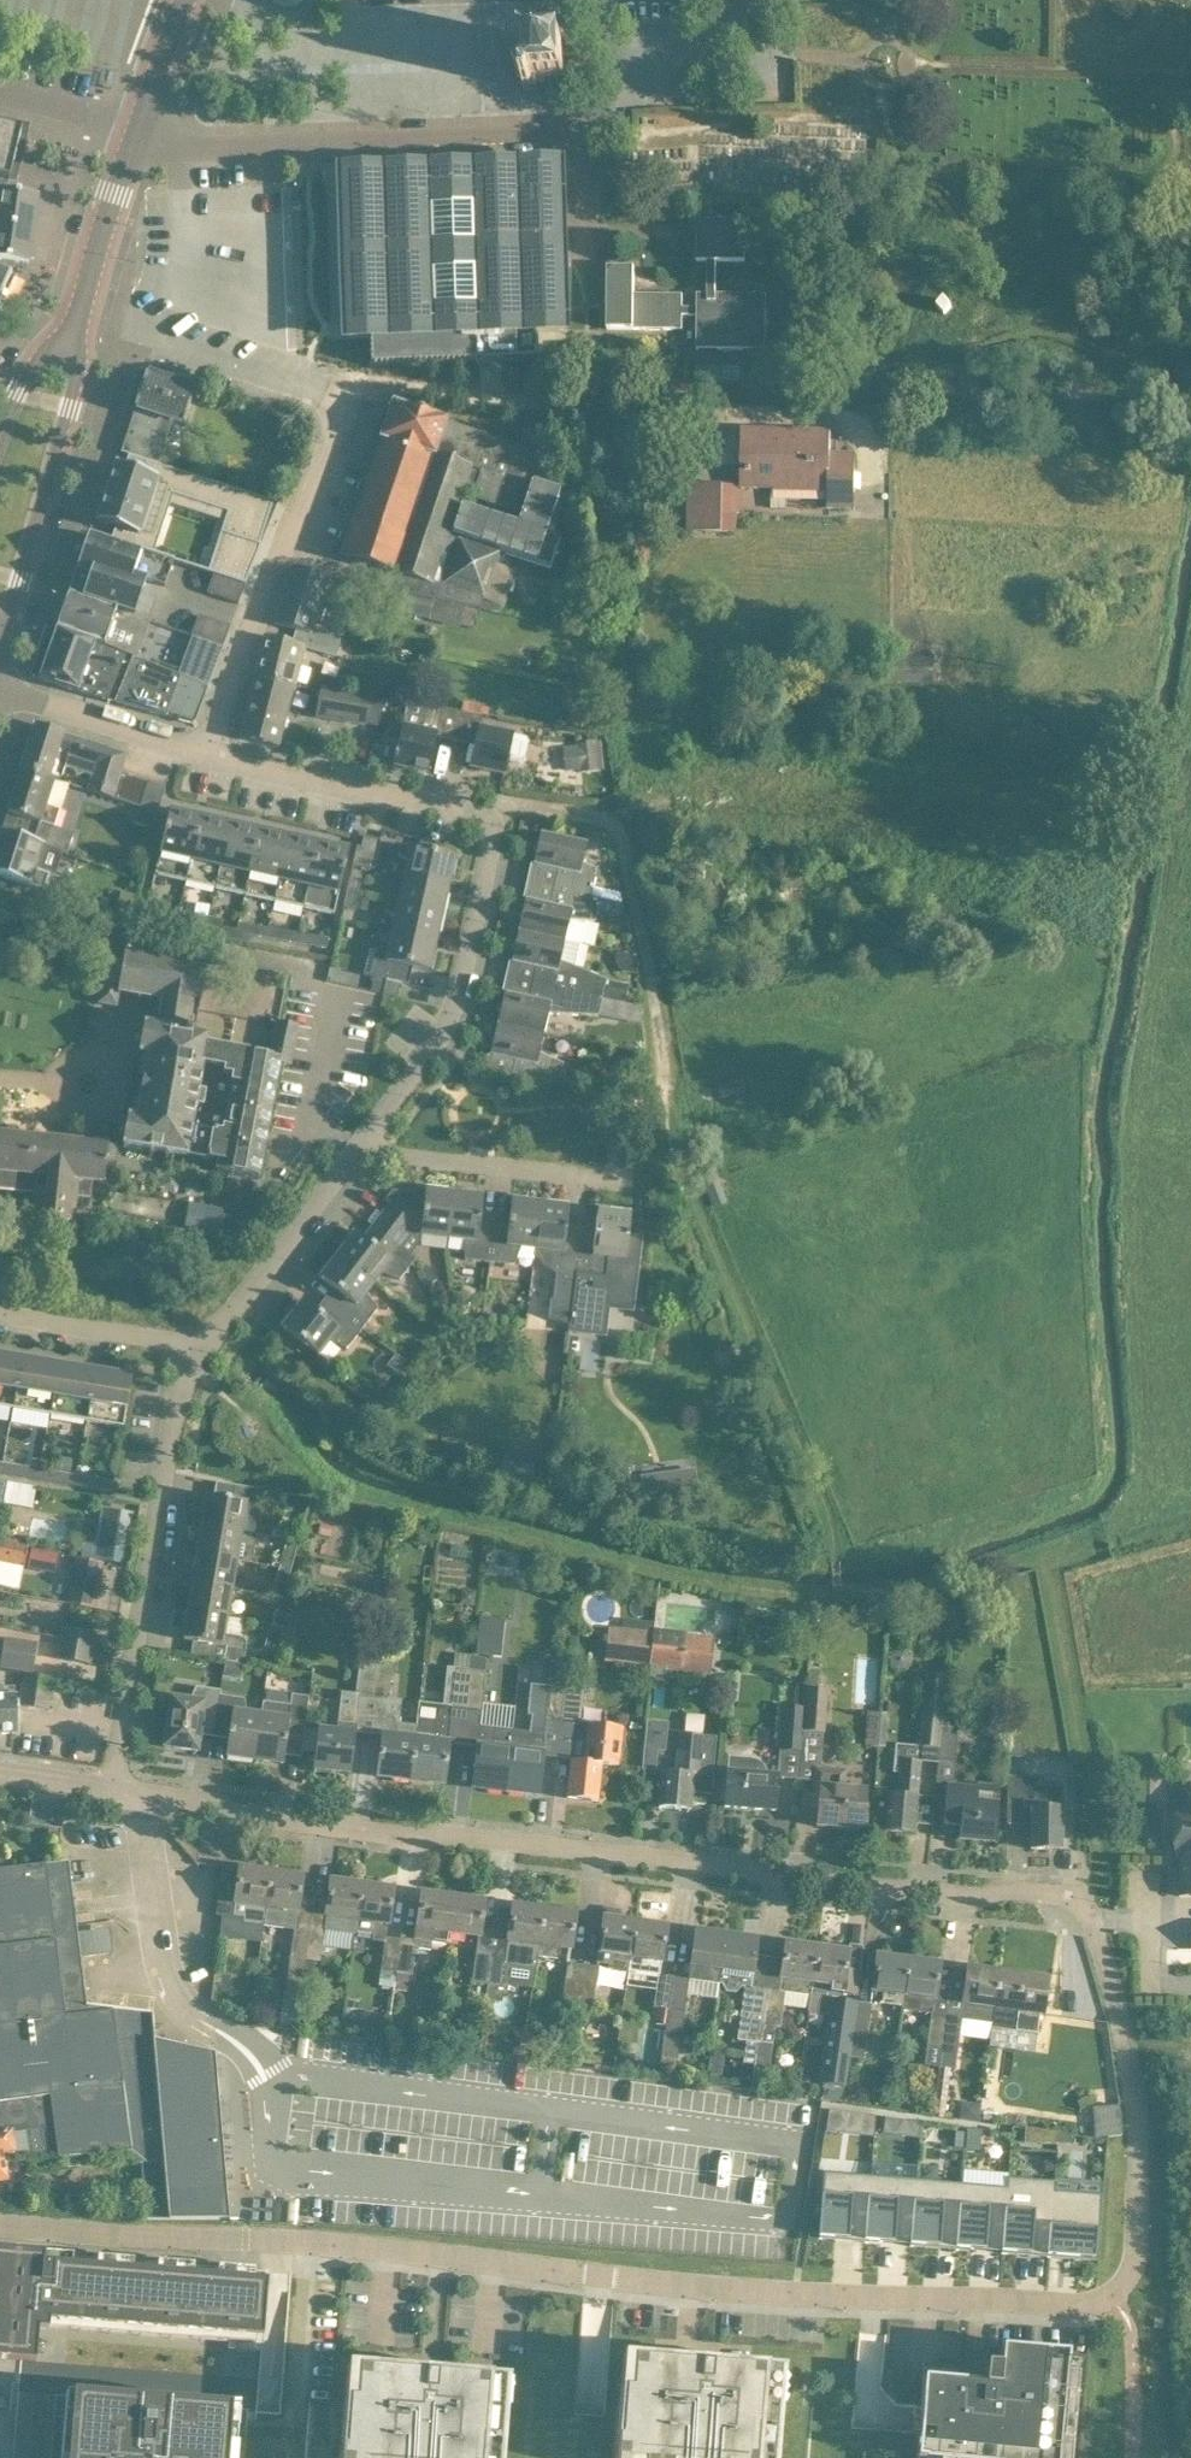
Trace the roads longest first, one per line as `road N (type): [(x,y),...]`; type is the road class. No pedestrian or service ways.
road 1 (residential): [(0,2225),(387,2250),(875,2299),(1082,2305),(1118,2292),(1136,2271),(1140,2116),(1108,1965),(1086,1918),(1049,1902),(116,1791)]
road 2 (residential): [(203,1347),(446,1024),(463,987),(496,835),(494,821),(470,809),(215,751)]
road 3 (residential): [(140,132),(184,143),(584,132),(604,109)]
road 4 (residential): [(116,1791),(182,1377),(203,1347)]
road 5 (residential): [(215,751),(271,576),(328,446),(329,406)]
road 6 (tertiary): [(0,643),(78,384),(68,349)]
road 7 (residential): [(77,316),(329,406)]
road 8 (residential): [(215,751),(0,694)]
road 9 (residential): [(0,1317),(203,1347)]
road 10 (tertiary): [(77,316),(140,132)]
road 11 (residential): [(140,132),(0,96)]
road 12 (tertiary): [(140,132),(184,0)]

